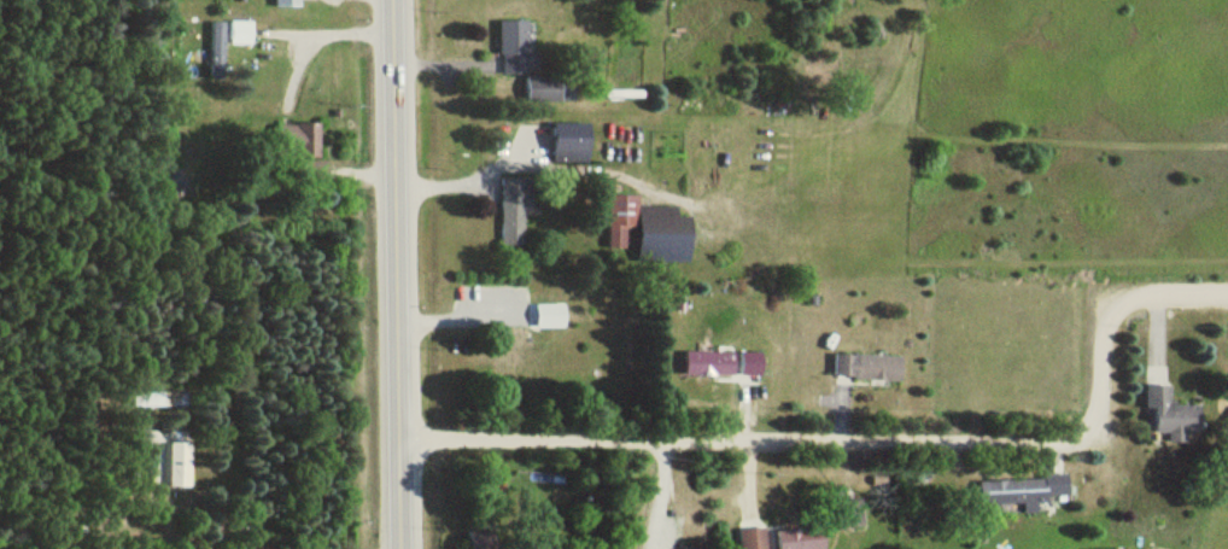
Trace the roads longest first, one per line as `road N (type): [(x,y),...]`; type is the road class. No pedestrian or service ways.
road 1 (residential): [(398,442),(1093,446),(1115,306),(1227,304)]
road 2 (secondary): [(399,548),(393,0)]

